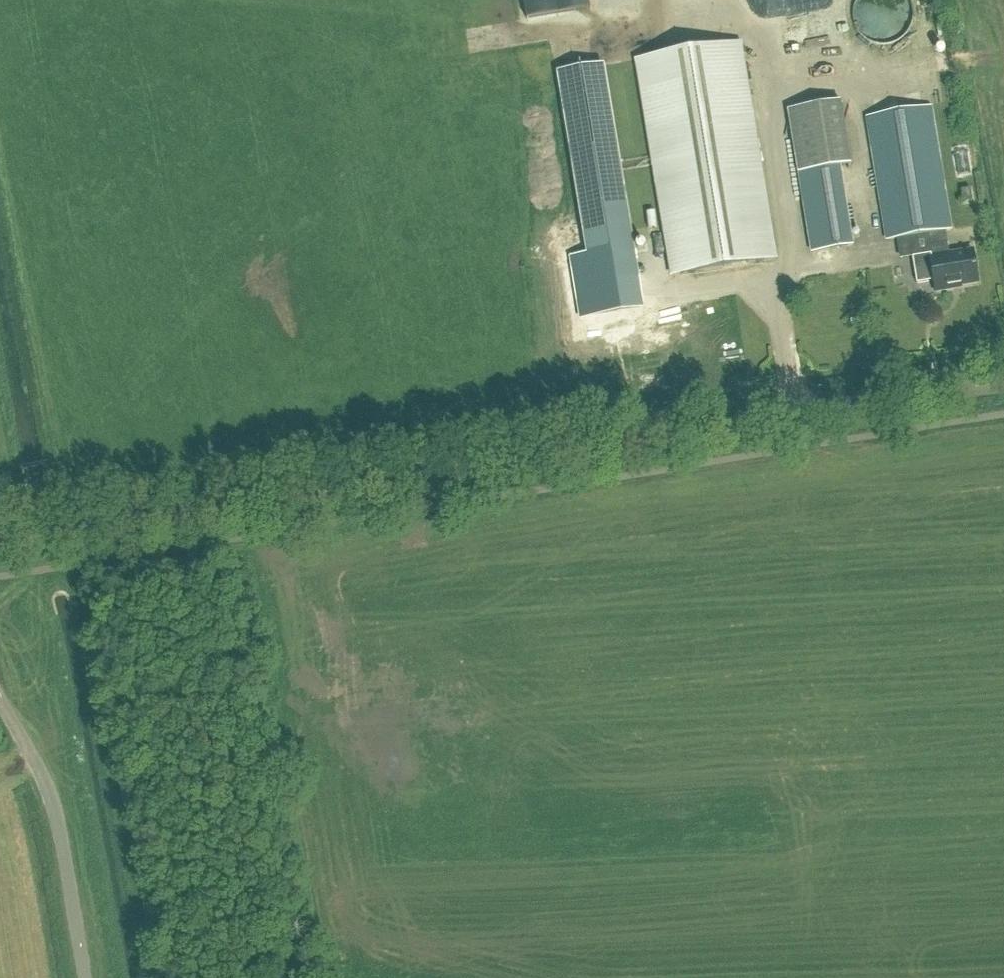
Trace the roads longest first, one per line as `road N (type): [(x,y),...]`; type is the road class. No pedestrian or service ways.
road 1 (tertiary): [(0,545),(1003,381)]
road 2 (unclassified): [(85,977),(53,801),(0,706)]

